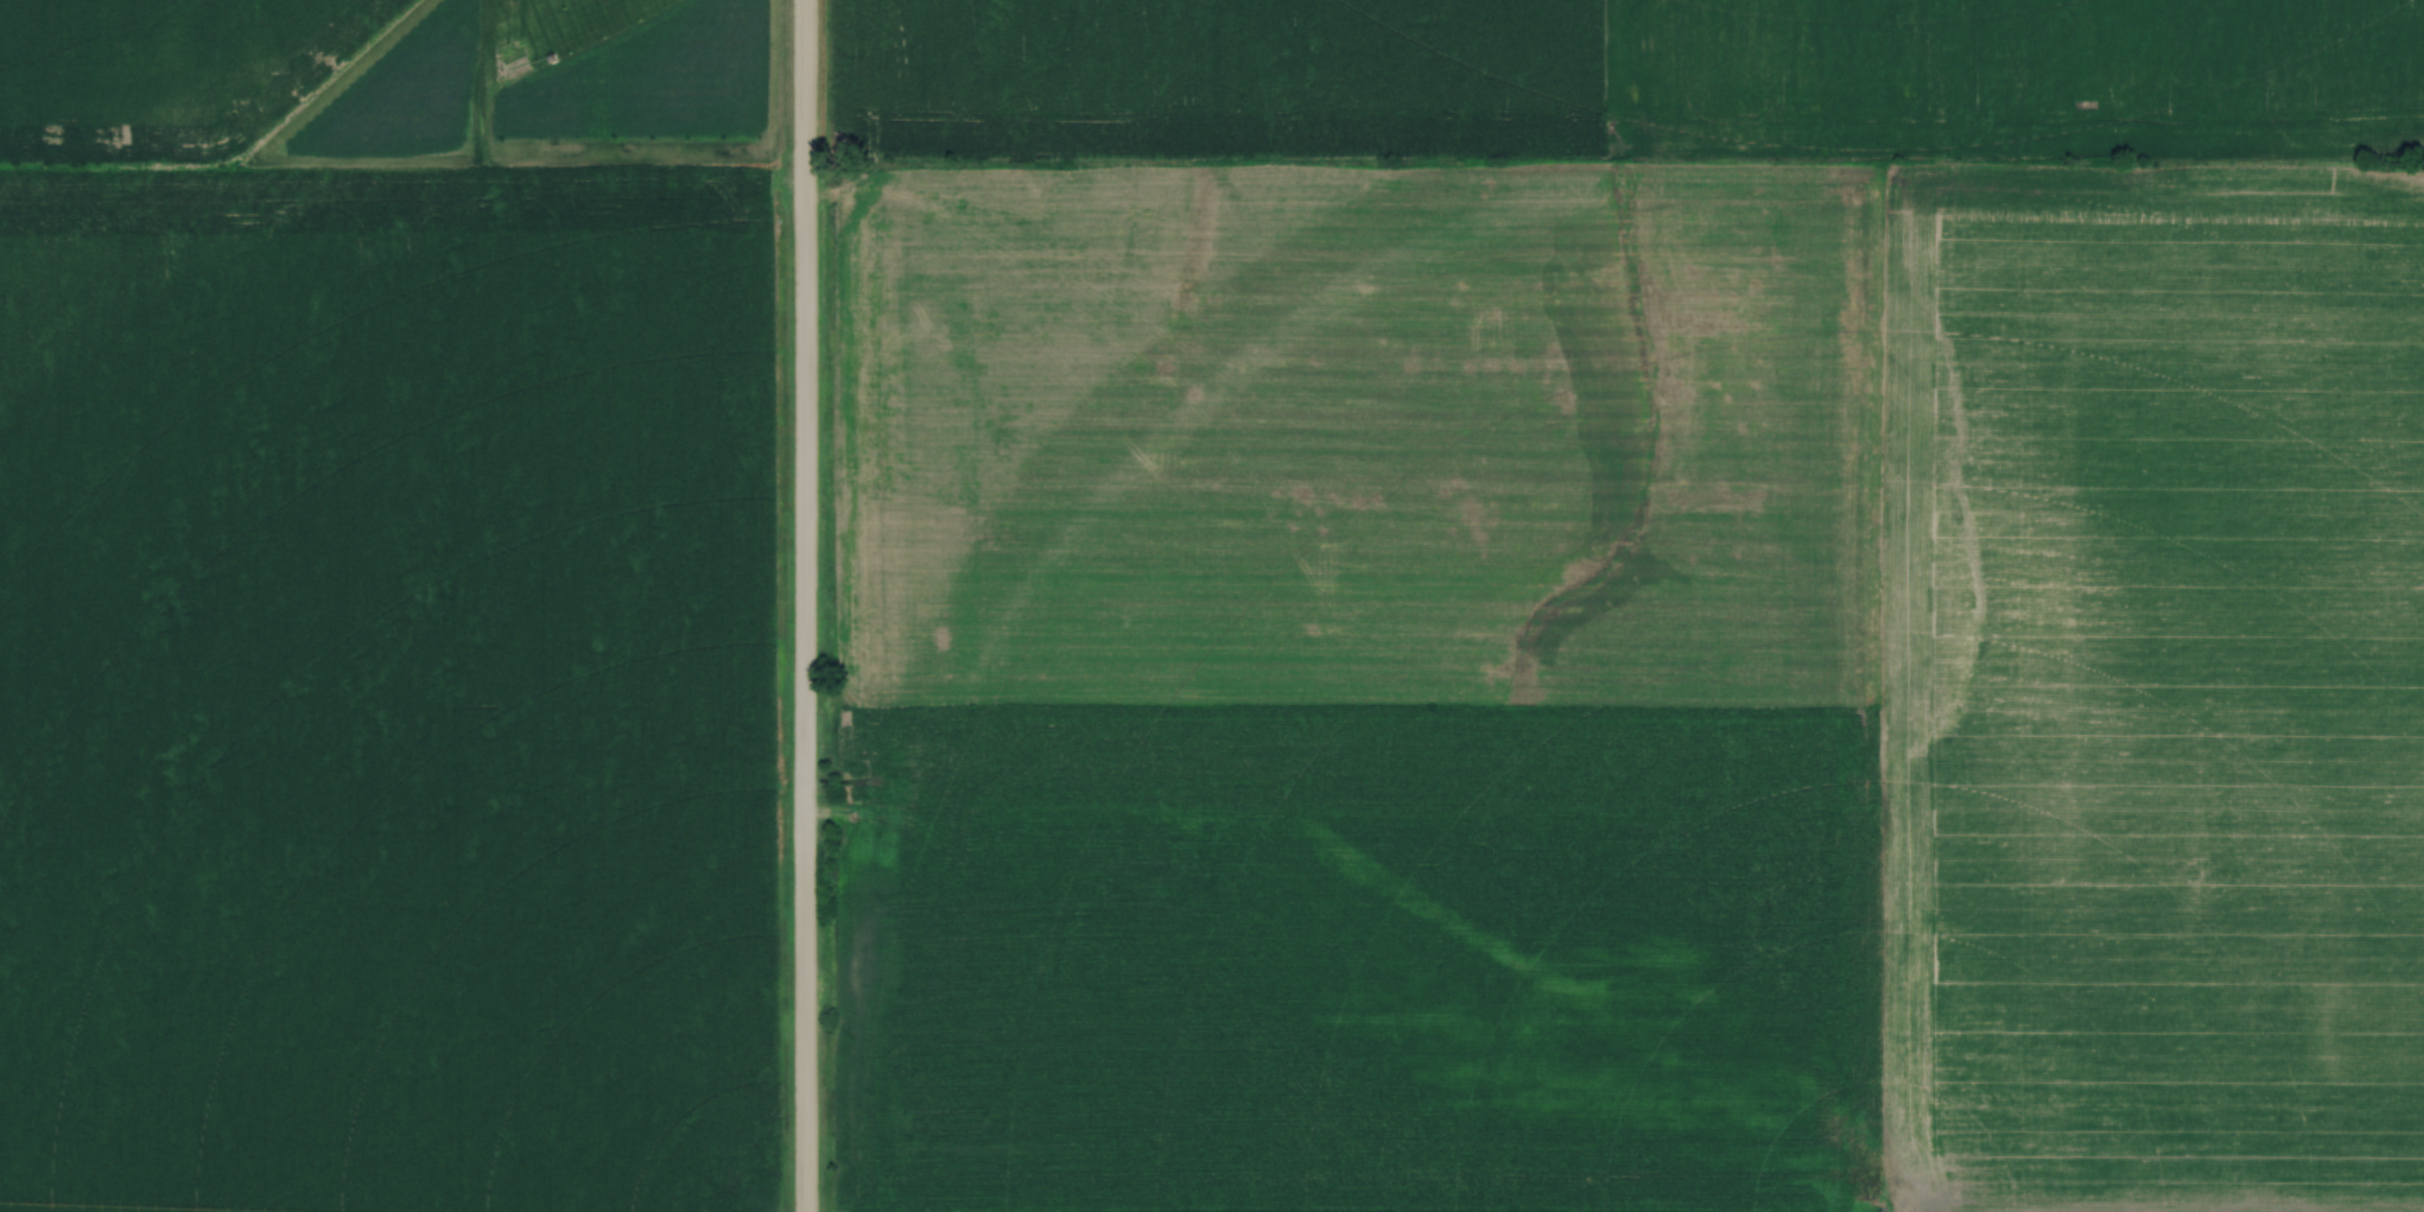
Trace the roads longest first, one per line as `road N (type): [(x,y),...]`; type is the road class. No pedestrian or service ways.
road 1 (residential): [(801,1211),(798,0)]

